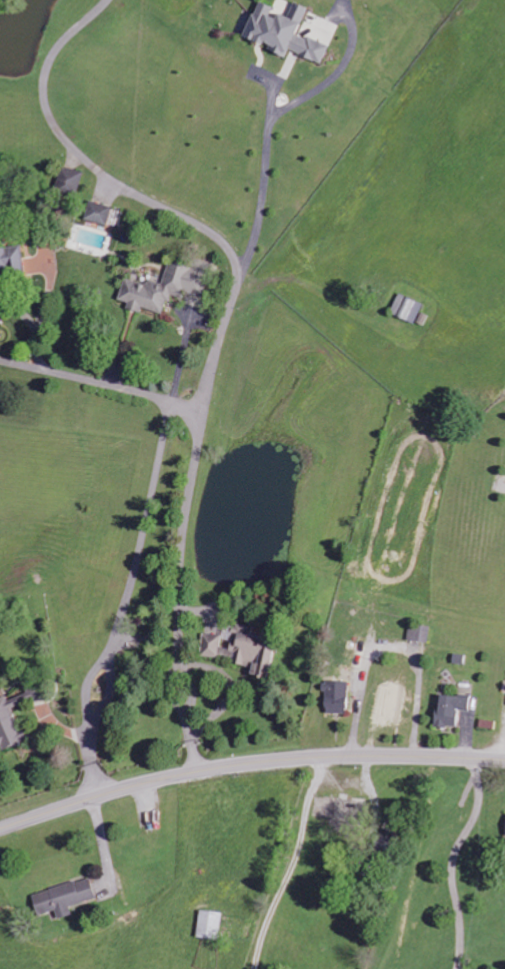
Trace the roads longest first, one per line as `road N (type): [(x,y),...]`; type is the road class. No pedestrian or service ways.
road 1 (secondary): [(0,830),(165,778),(236,766),(390,755),(504,763)]

